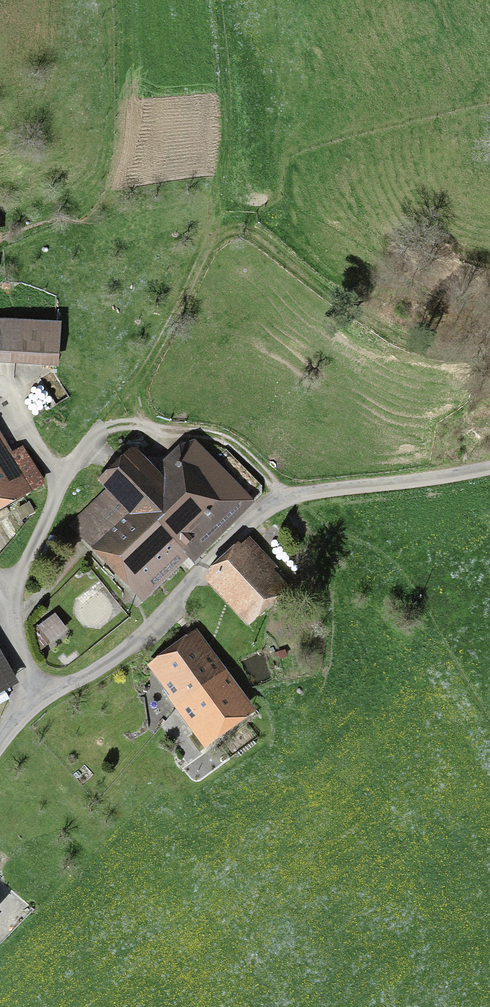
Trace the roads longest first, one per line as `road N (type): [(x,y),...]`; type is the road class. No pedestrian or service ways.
road 1 (unclassified): [(0,745),(42,699),(120,654),(287,499),(489,468)]
road 2 (track): [(97,433),(144,380),(218,234),(251,224),(379,329),(435,352),(489,350)]

